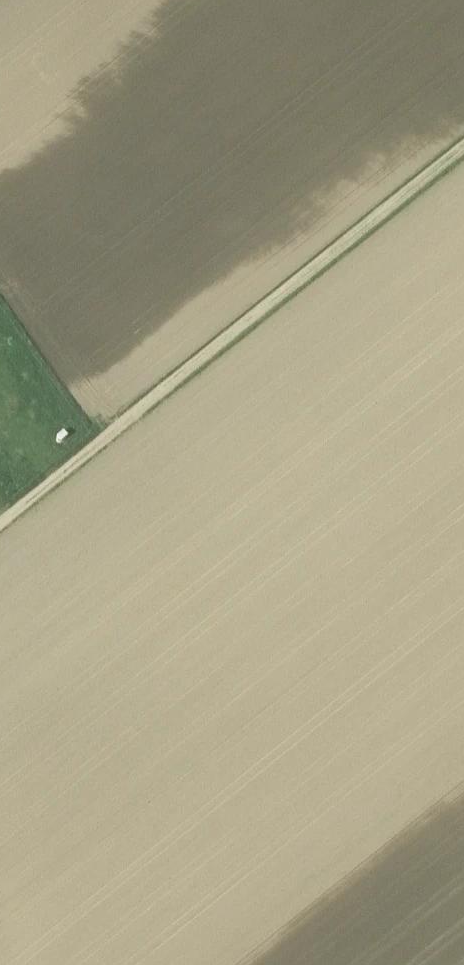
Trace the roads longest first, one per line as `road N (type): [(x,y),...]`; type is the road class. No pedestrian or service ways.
road 1 (track): [(463,145),(0,520)]

